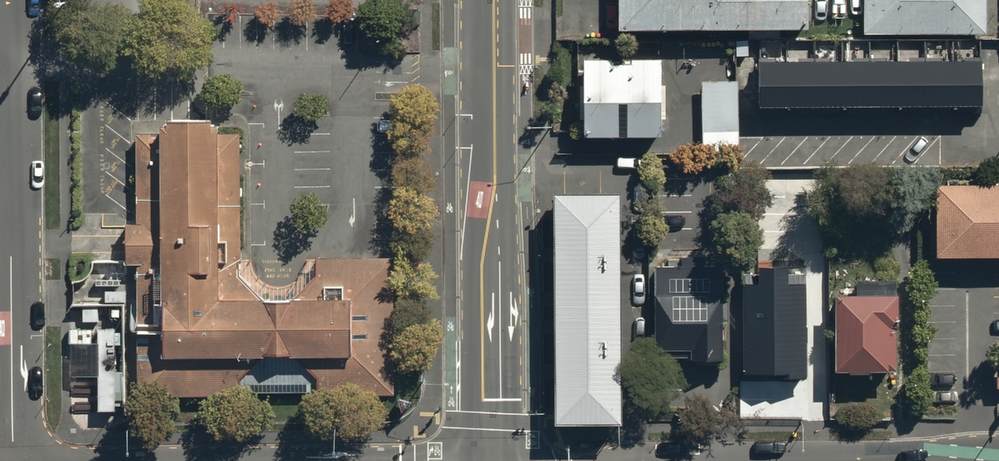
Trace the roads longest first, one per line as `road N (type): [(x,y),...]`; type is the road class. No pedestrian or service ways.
road 1 (unclassified): [(10,0),(13,460)]
road 2 (tertiary): [(493,0),(493,460)]

